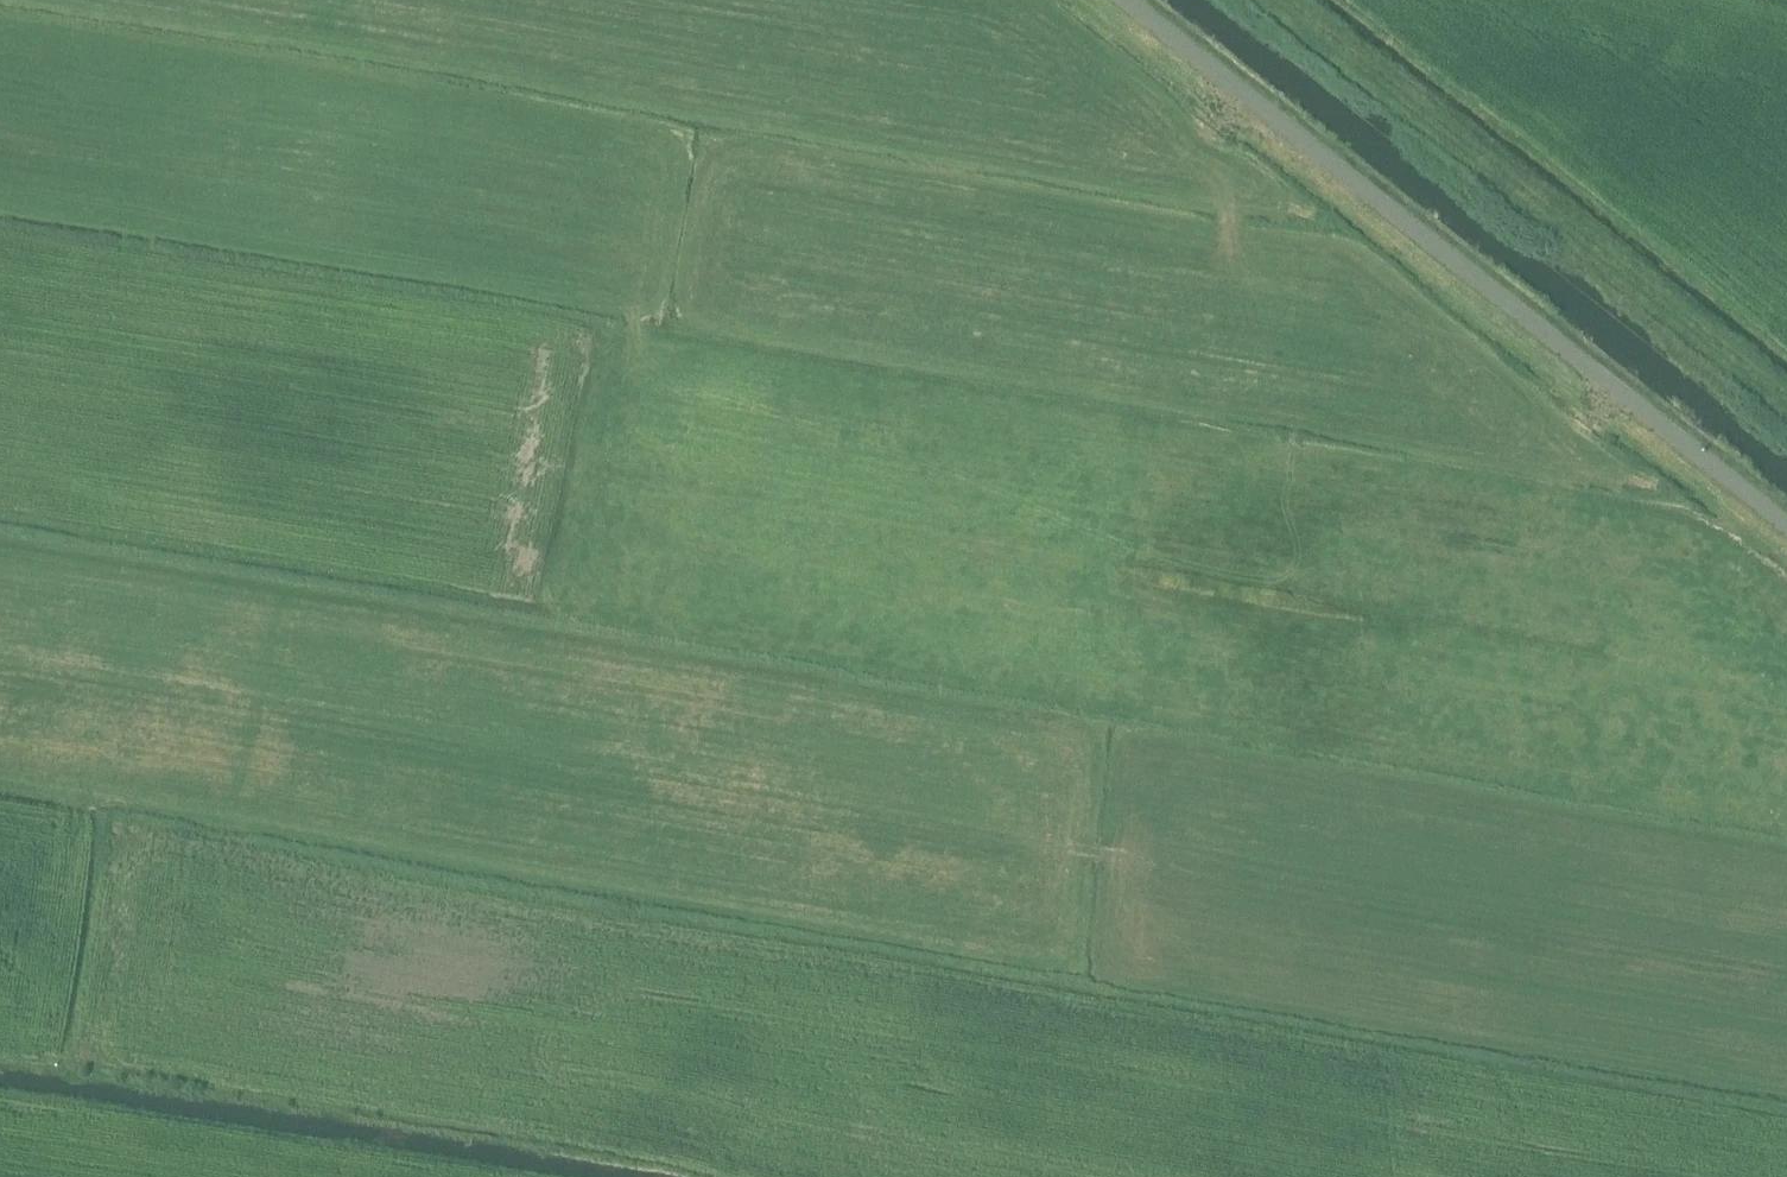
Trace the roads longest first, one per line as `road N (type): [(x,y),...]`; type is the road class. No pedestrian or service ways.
road 1 (unclassified): [(1786,523),(1132,0)]

